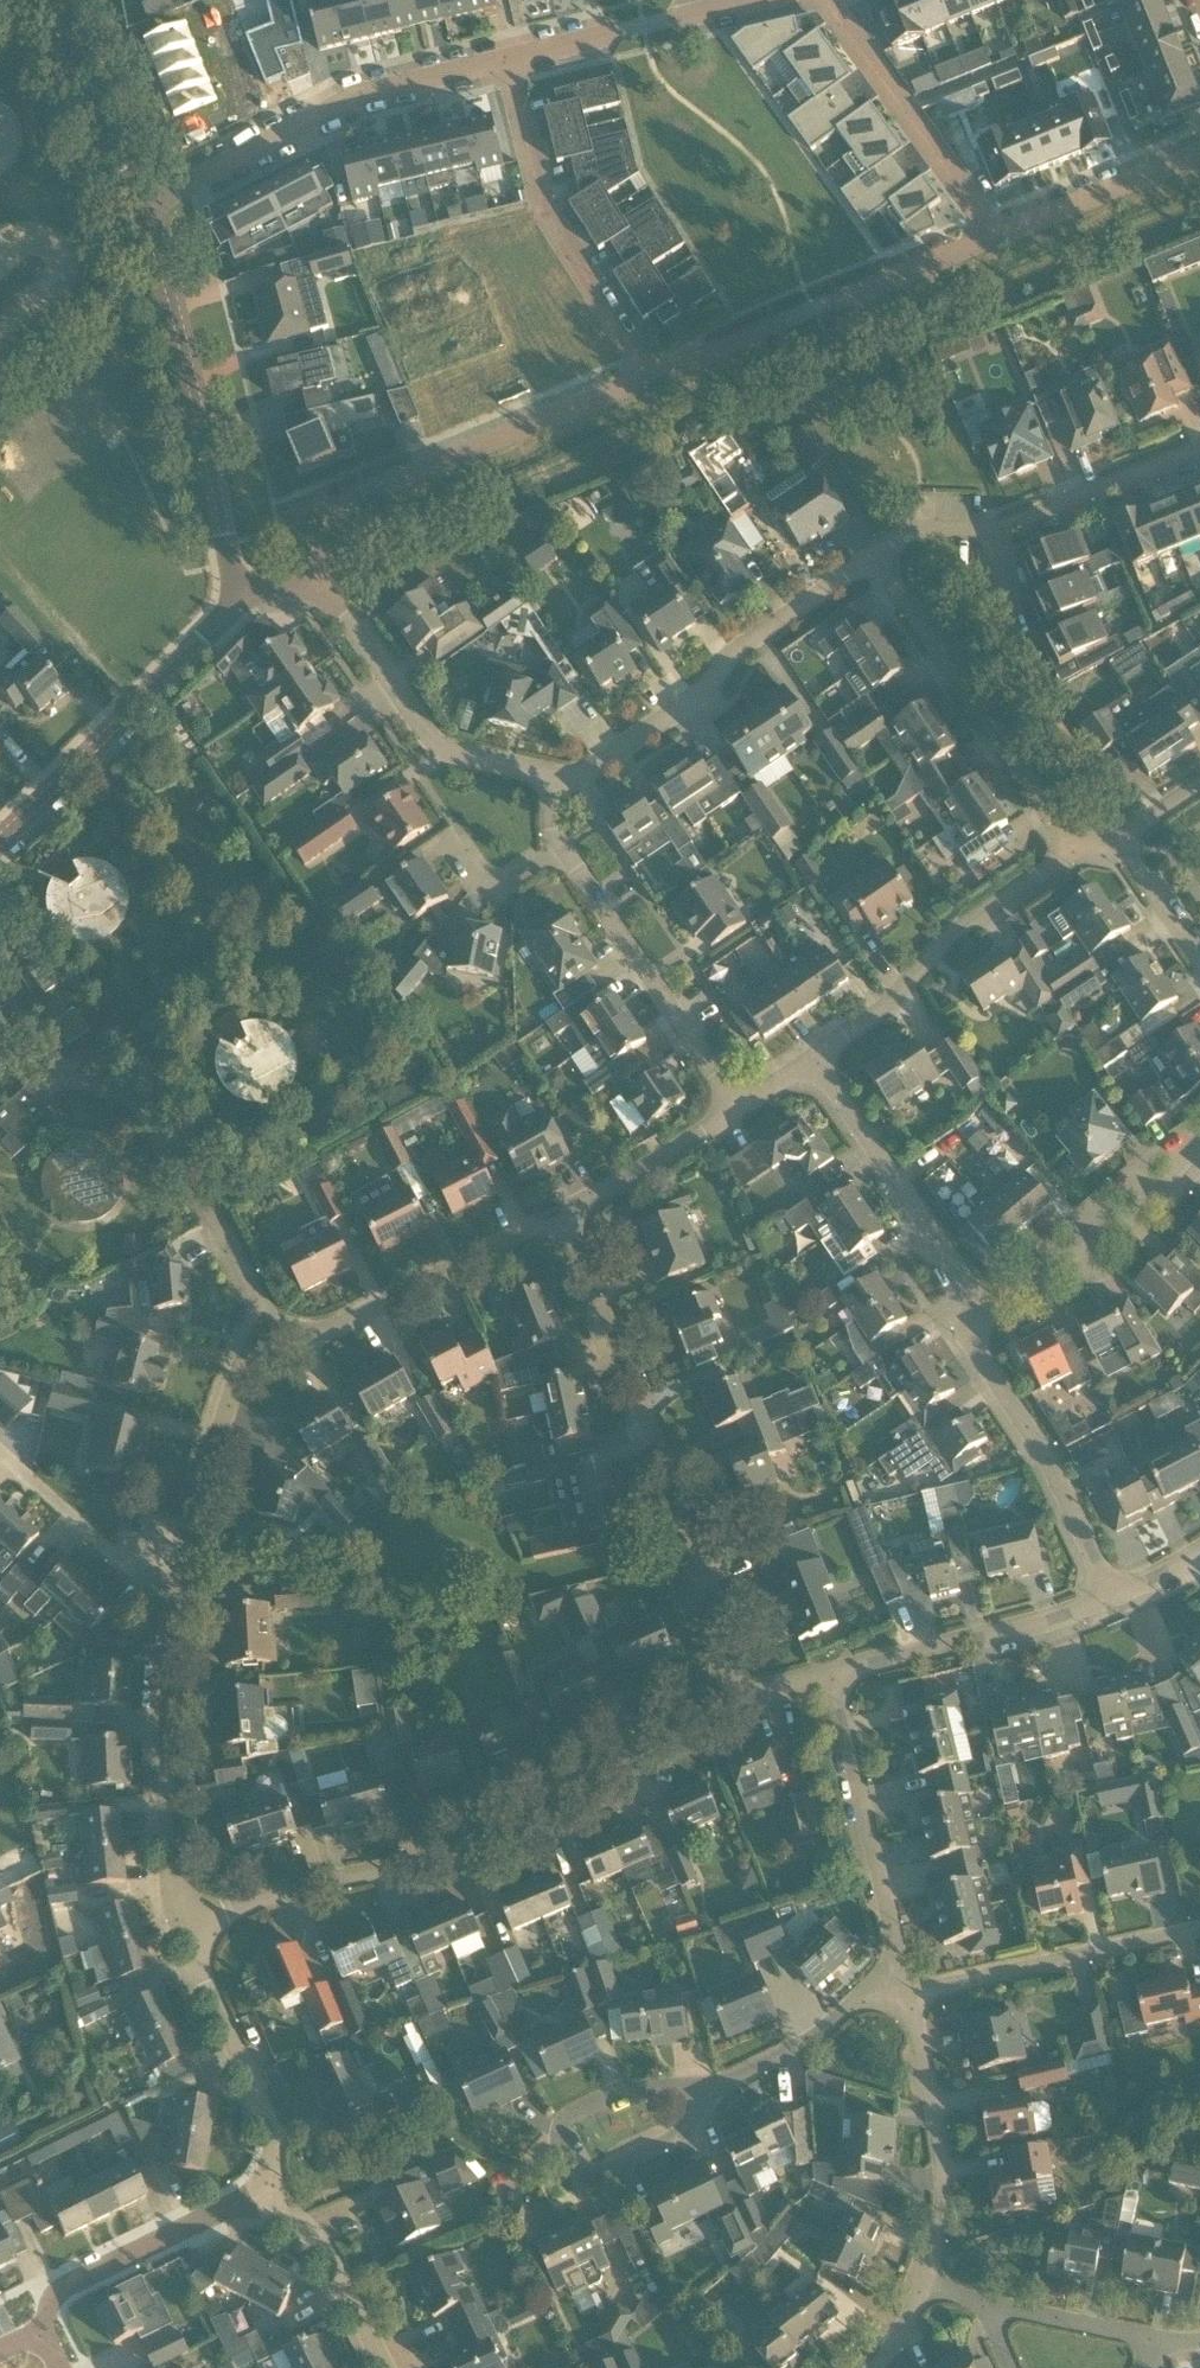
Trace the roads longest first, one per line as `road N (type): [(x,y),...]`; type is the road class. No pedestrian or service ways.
road 1 (track): [(1199,209),(322,558)]
road 2 (residential): [(186,1929),(296,1886),(458,1854),(521,1831),(687,1715),(728,1699)]
road 3 (residential): [(728,1699),(716,1619),(570,1207)]
road 4 (residential): [(651,383),(348,503),(313,593)]
road 5 (unclassified): [(241,600),(187,294),(149,213)]
road 6 (residential): [(876,557),(736,638),(683,701),(548,775)]
road 7 (residential): [(279,1328),(137,1107),(28,1033)]
road 8 (residential): [(149,213),(356,100),(506,65)]
road 9 (residential): [(998,241),(651,383)]
road 10 (residential): [(651,383),(544,216),(506,65)]
road 11 (residential): [(1074,849),(876,557)]
road 12 (residential): [(186,1929),(170,1877),(159,1718),(180,1582)]
road 13 (residential): [(1199,449),(1000,530),(921,528),(876,557)]
road 14 (residential): [(0,836),(114,737),(241,600)]
road 15 (residential): [(817,1058),(885,1007),(953,931),(1074,849)]
road 16 (residential): [(1109,1593),(1049,1460),(971,1340),(977,1303)]
road 17 (residential): [(738,1107),(554,849)]
road 18 (residential): [(830,1675),(897,1983)]
road 19 (residential): [(548,775),(453,756),(434,743),(344,612),(313,593)]
road 20 (residential): [(279,1328),(570,1207)]
road 21 (residential): [(897,1983),(927,2136),(936,2242),(921,2290)]
road 22 (residential): [(897,1983),(1199,1927)]
road 23 (residential): [(629,2126),(897,1983)]
road 24 (residential): [(977,1303),(817,1058)]
road 25 (residential): [(830,1675),(1010,1630),(1109,1593)]
road 26 (residential): [(998,241),(835,0)]
road 27 (residential): [(257,2190),(270,2170),(273,2122),(186,1929)]
road 28 (residential): [(180,1582),(206,1466),(279,1328)]
road 29 (residential): [(977,1303),(1104,1240),(1199,1148)]
road 30 (residential): [(506,65),(756,0)]
road 31 (residential): [(38,2302),(257,2190)]
road 32 (unclassified): [(149,213),(92,94),(66,0)]
road 33 (residential): [(180,1582),(133,1571),(1,1455)]
road 34 (residential): [(386,2367),(334,2262),(257,2190)]
road 35 (residential): [(1199,159),(998,241)]
road 36 (residential): [(570,1207),(738,1107)]
road 37 (residential): [(992,2304),(1151,2338)]
road 38 (residential): [(1199,968),(1115,834)]
road 39 (residential): [(554,849),(481,885),(442,838)]

